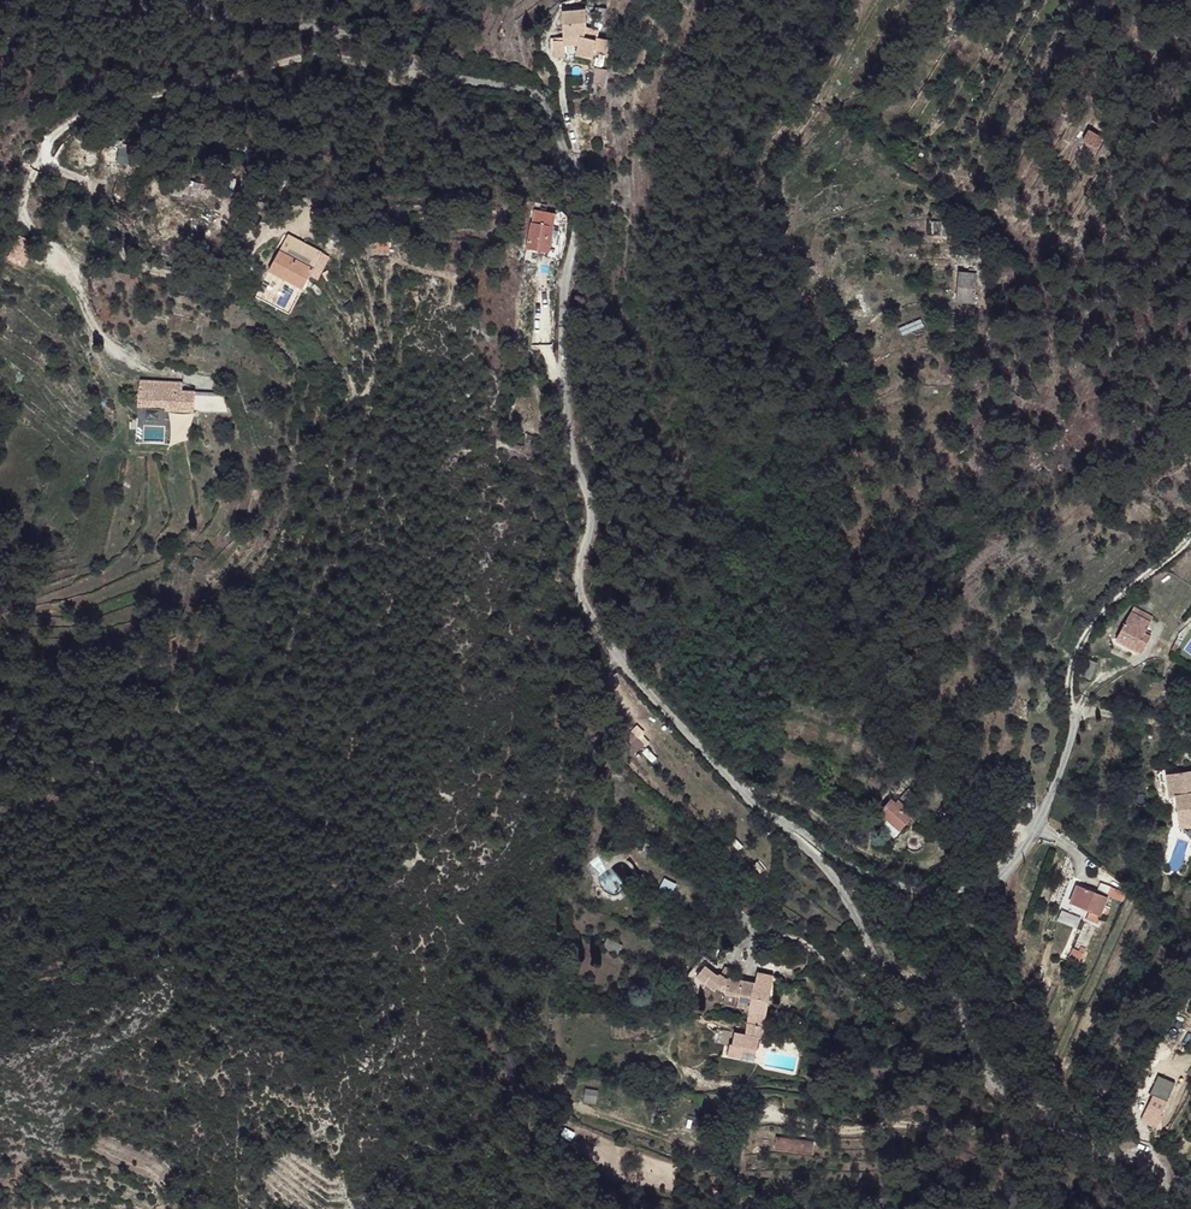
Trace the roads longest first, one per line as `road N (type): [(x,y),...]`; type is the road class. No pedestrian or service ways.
road 1 (unclassified): [(811,846),(607,642),(563,419),(555,270),(581,199),(555,127),(473,77),(230,0)]
road 2 (residential): [(811,846),(896,888),(976,889),(1001,878),(1028,845),(1053,790),(1068,741),(1077,644),(1093,620),(1190,535)]
road 3 (unclassified): [(1104,1208),(1064,1138),(887,945),(811,846)]

